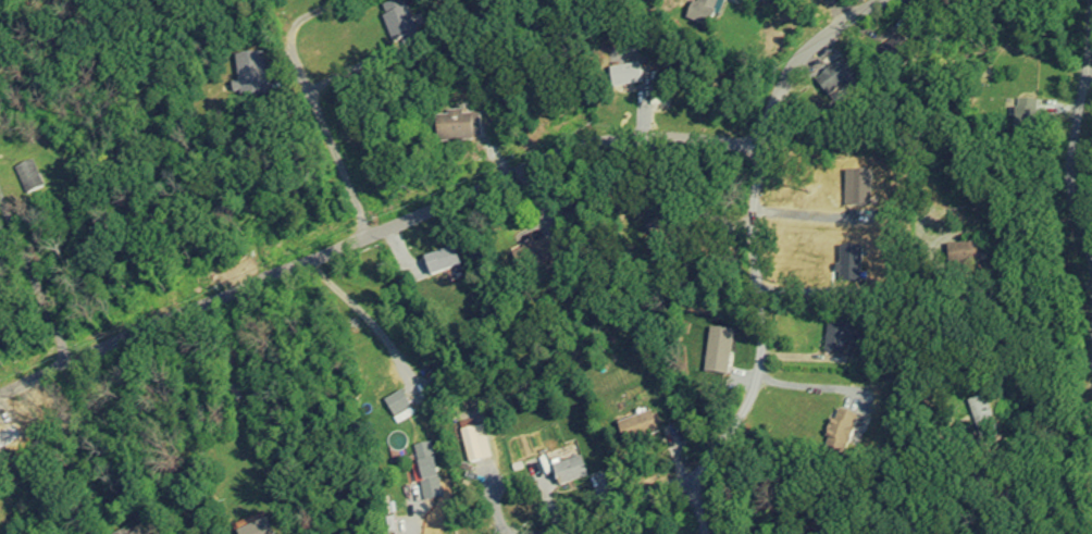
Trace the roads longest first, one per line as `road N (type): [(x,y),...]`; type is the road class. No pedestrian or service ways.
road 1 (residential): [(0,388),(227,278),(542,157),(611,138),(760,146)]
road 2 (residential): [(881,0),(805,46),(769,111),(756,175),(754,383),(699,488),(700,533)]
road 3 (residential): [(1091,294),(1091,254),(1071,201),(1070,147),(1088,0)]
road 4 (residential): [(367,222),(279,0)]
road 5 (residential): [(72,353),(0,175)]
road 6 (residential): [(534,533),(599,517),(671,484),(699,488)]

